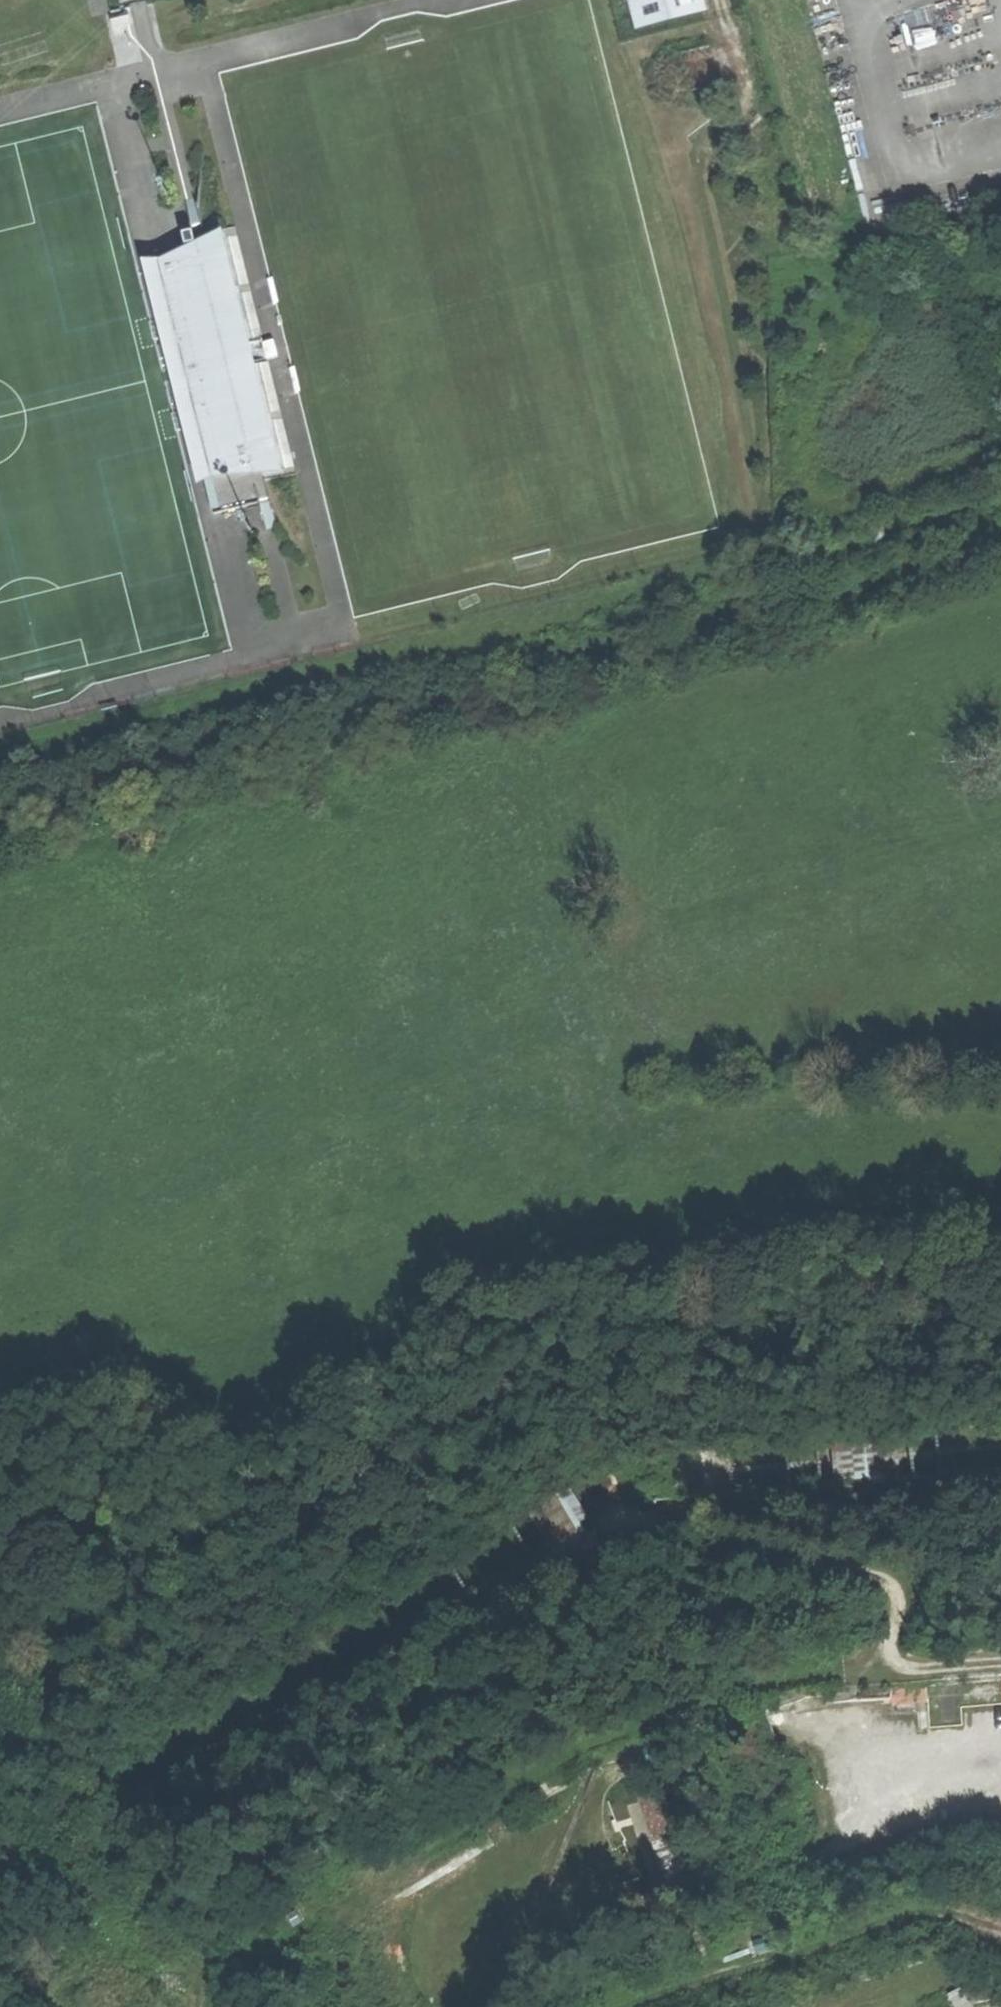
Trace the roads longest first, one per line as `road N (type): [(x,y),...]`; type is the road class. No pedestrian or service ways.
road 1 (track): [(1000,1660),(915,1667),(894,1660),(886,1647),(896,1607),(877,1573),(733,1543),(702,1546),(678,1535),(668,1519)]

